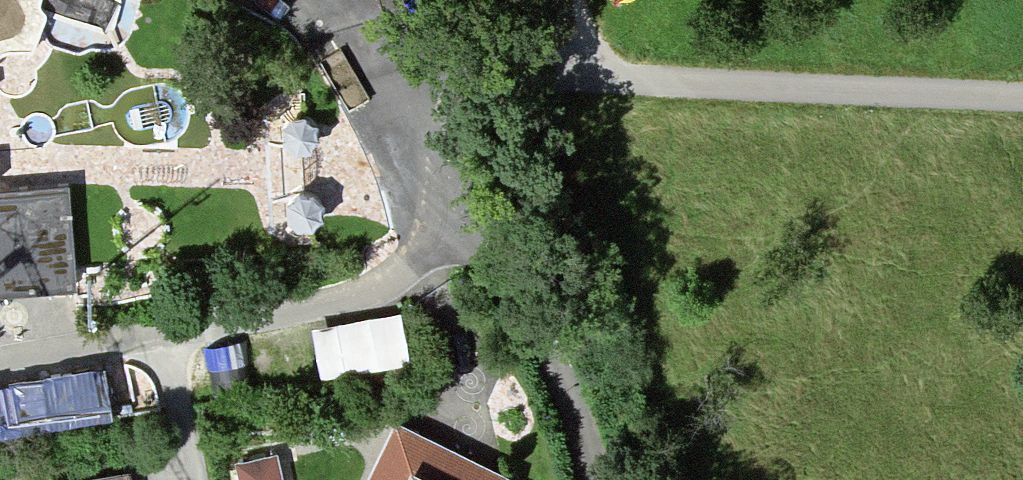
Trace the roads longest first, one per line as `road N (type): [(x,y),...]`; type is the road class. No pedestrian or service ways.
road 1 (unclassified): [(1022,96),(591,77),(360,56)]
road 2 (residential): [(479,223),(386,292),(158,333)]
road 3 (residential): [(479,223),(517,279),(570,395),(586,479)]
road 4 (residential): [(360,56),(479,223)]
road 5 (residential): [(158,333),(0,359)]
road 6 (residential): [(158,333),(191,479)]

